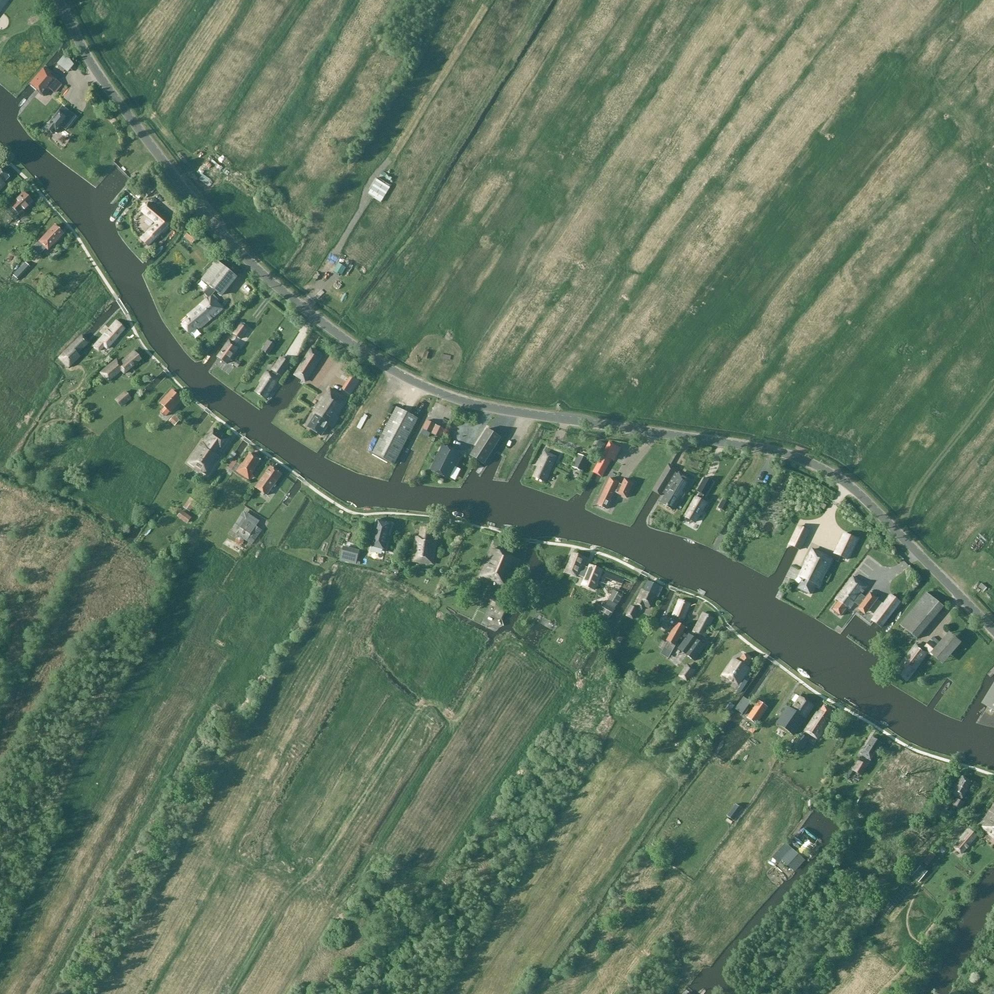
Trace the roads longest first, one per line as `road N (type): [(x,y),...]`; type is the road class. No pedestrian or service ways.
road 1 (tertiary): [(993,632),(860,496),(813,464),(753,447),(472,404),(413,382),(348,342),(260,273),(187,193),(92,65),(59,0)]
road 2 (track): [(545,0),(344,318)]

